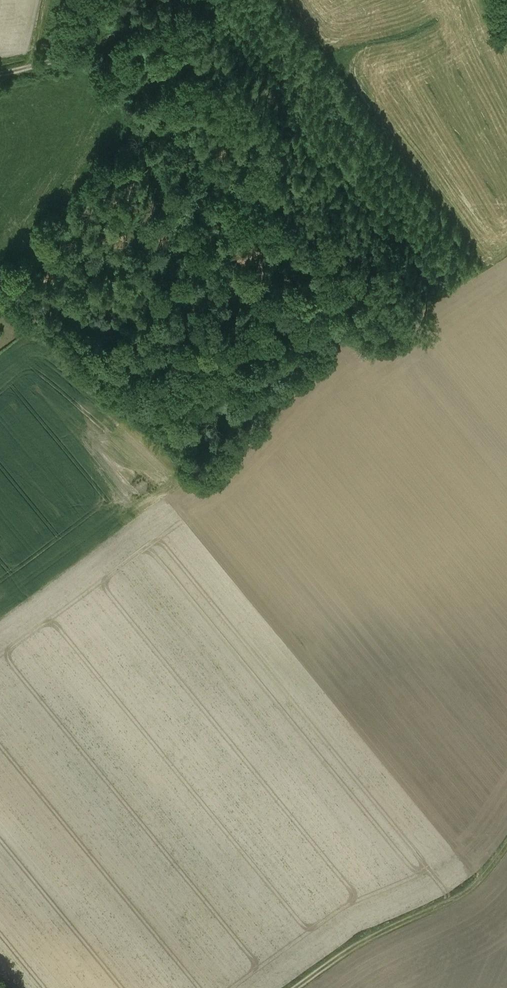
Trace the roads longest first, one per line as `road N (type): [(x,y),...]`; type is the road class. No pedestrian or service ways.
road 1 (track): [(506,845),(471,890),(362,939),(292,987)]
road 2 (track): [(0,67),(100,40),(175,0)]

